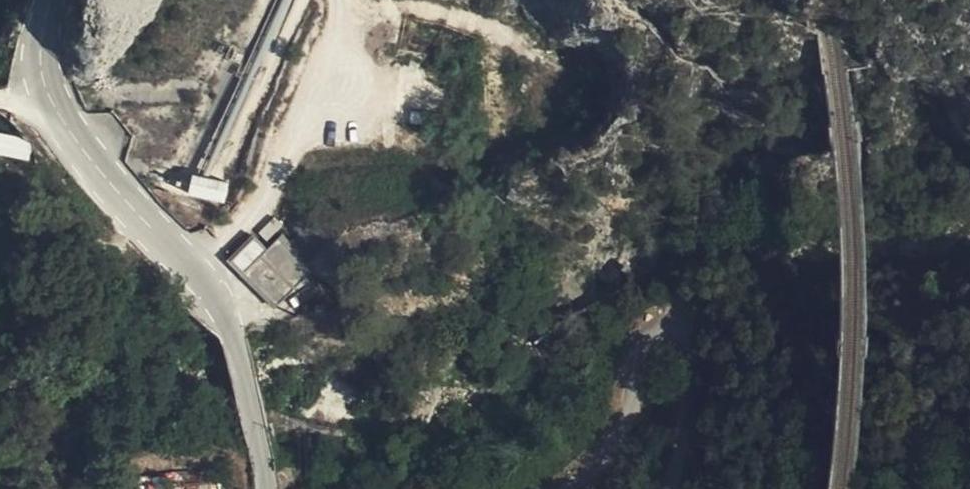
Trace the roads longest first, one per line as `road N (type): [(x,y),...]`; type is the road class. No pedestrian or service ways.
road 1 (tertiary): [(268,488),(236,335),(221,304),(68,133),(48,97),(39,63),(52,0)]

